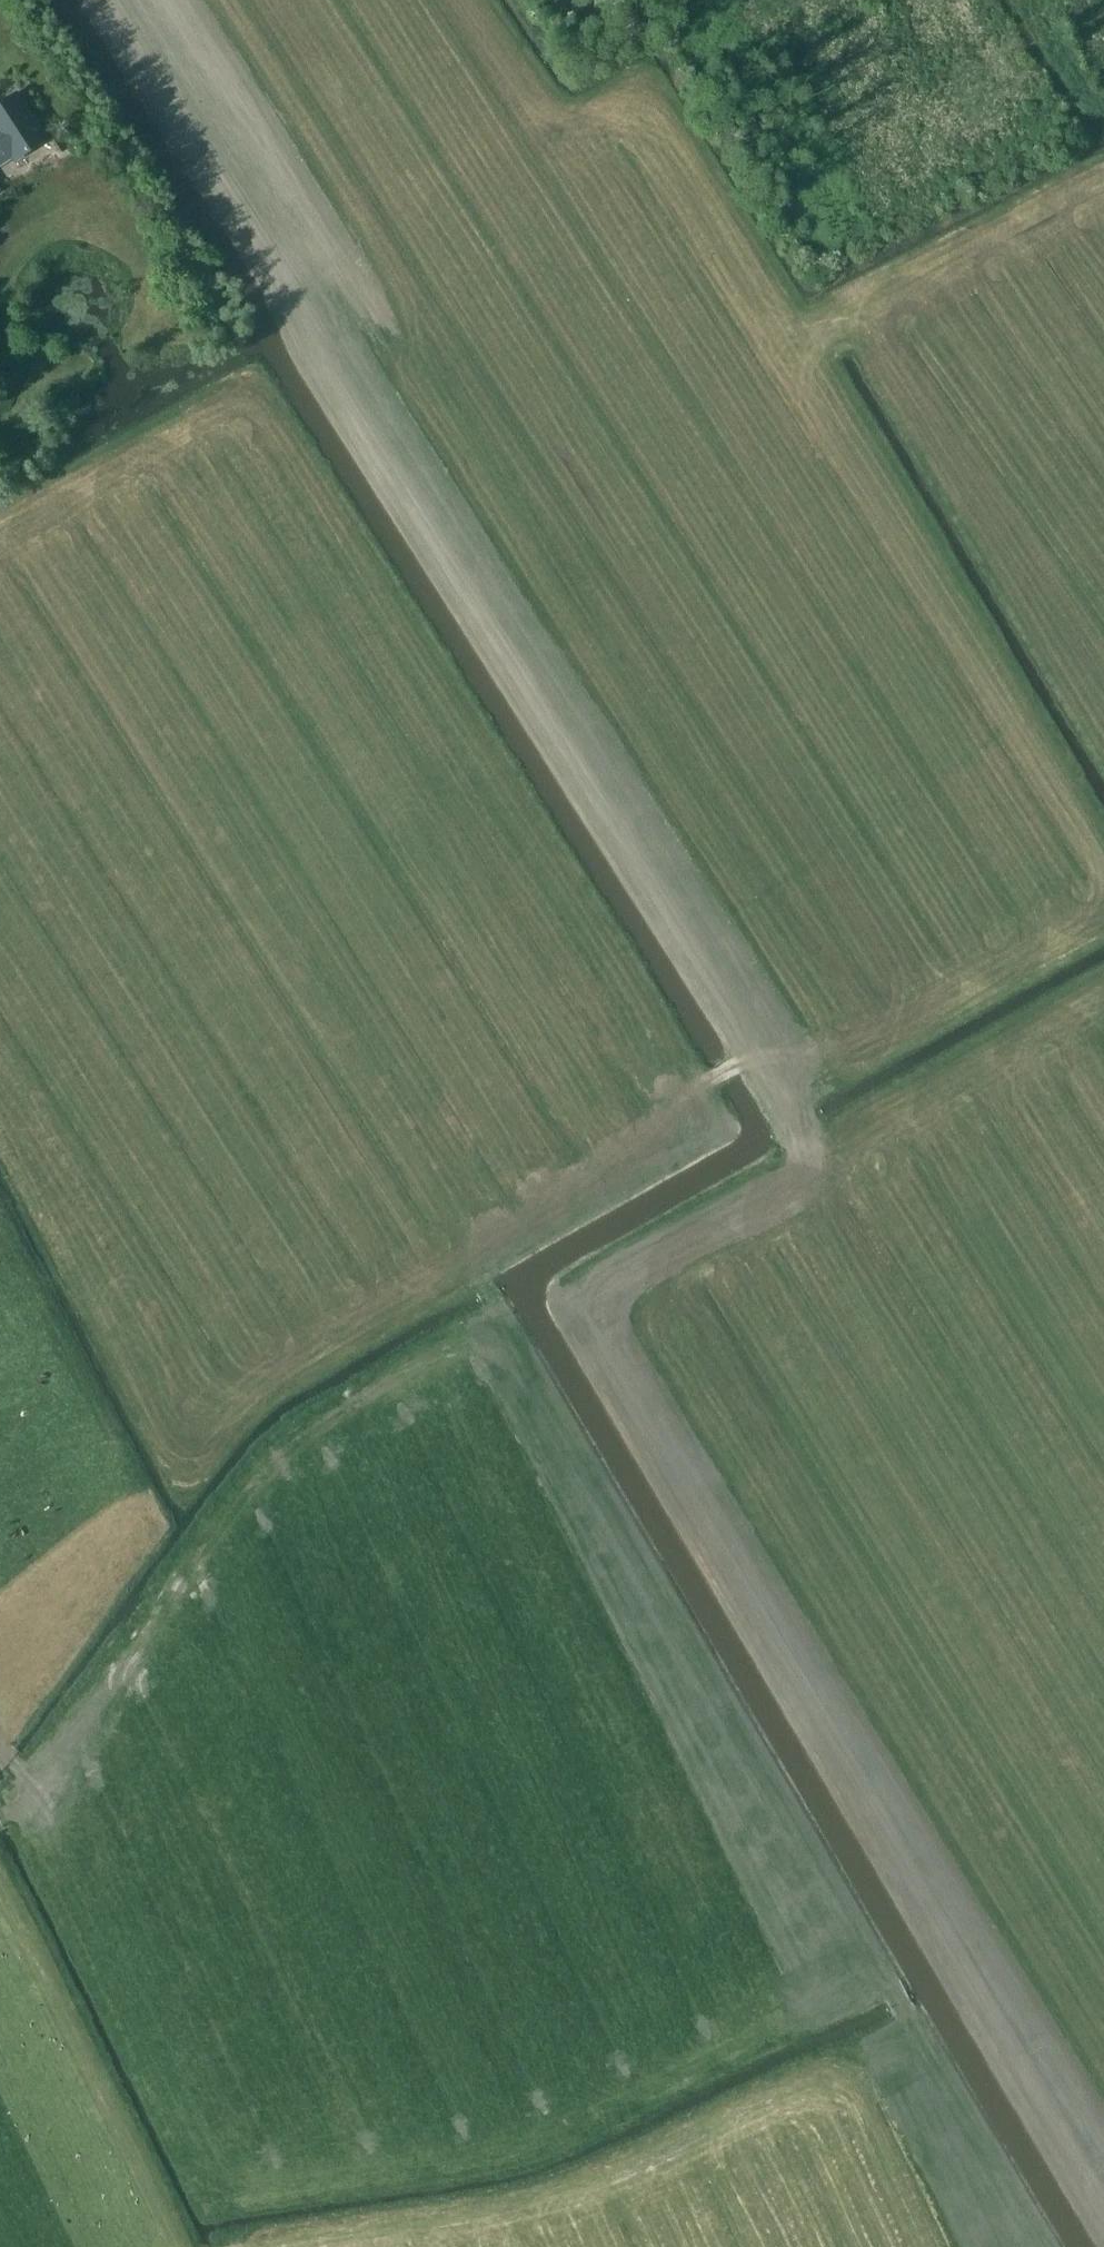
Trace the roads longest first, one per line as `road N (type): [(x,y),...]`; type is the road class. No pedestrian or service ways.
road 1 (track): [(1102,116),(1033,0)]

